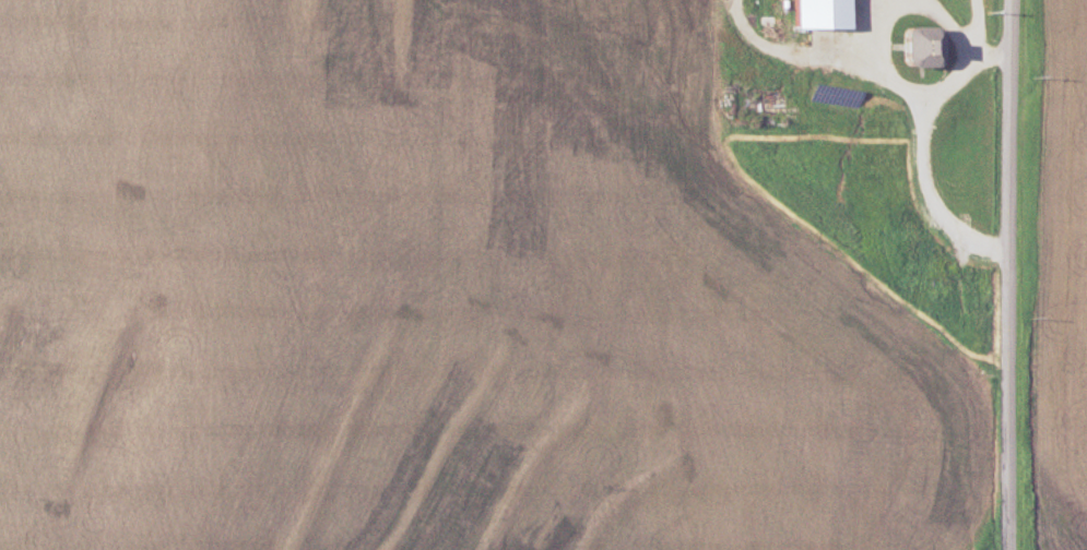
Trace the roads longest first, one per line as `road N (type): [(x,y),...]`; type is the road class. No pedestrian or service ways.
road 1 (tertiary): [(1010,549),(1014,0)]

